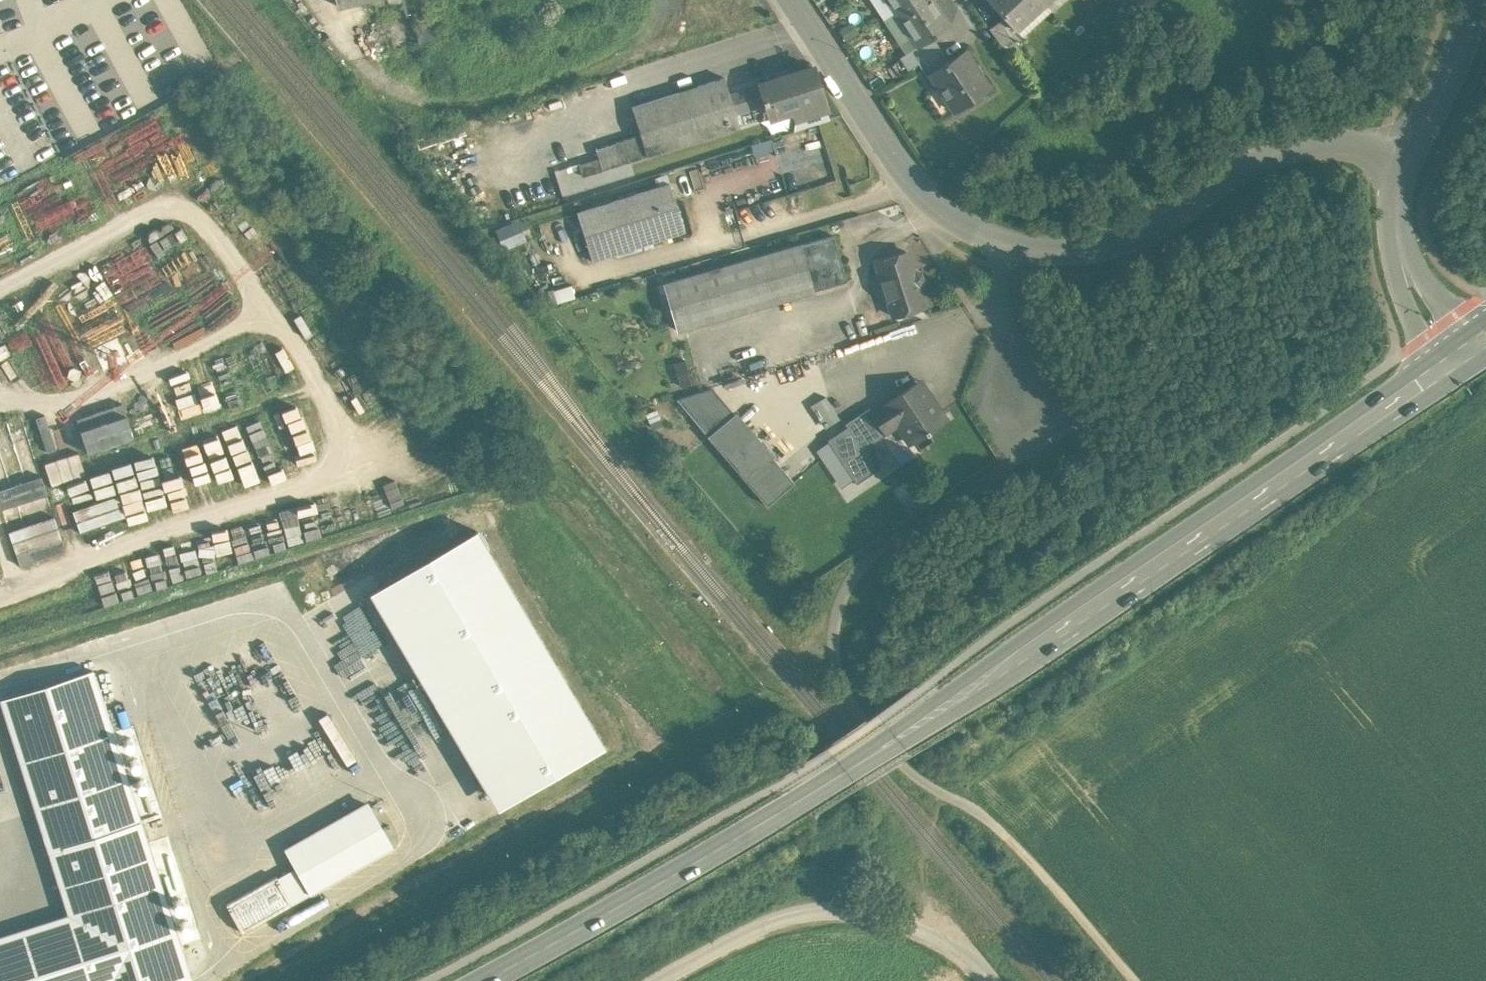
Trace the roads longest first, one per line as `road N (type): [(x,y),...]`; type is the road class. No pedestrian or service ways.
road 1 (secondary): [(1438,372),(896,734),(478,980)]
road 2 (residential): [(799,0),(936,199),(1011,240),(1061,250),(1123,242),(1250,175),(1323,153),(1411,168)]
road 3 (unclassified): [(985,980),(903,933),(851,924),(799,929),(691,980)]
road 4 (tertiary): [(1478,0),(1411,168)]
road 5 (tertiary): [(1397,209),(1397,286),(1438,372)]
road 6 (tertiary): [(1469,345),(1424,289),(1397,209)]
road 7 (track): [(1131,980),(1042,876)]

